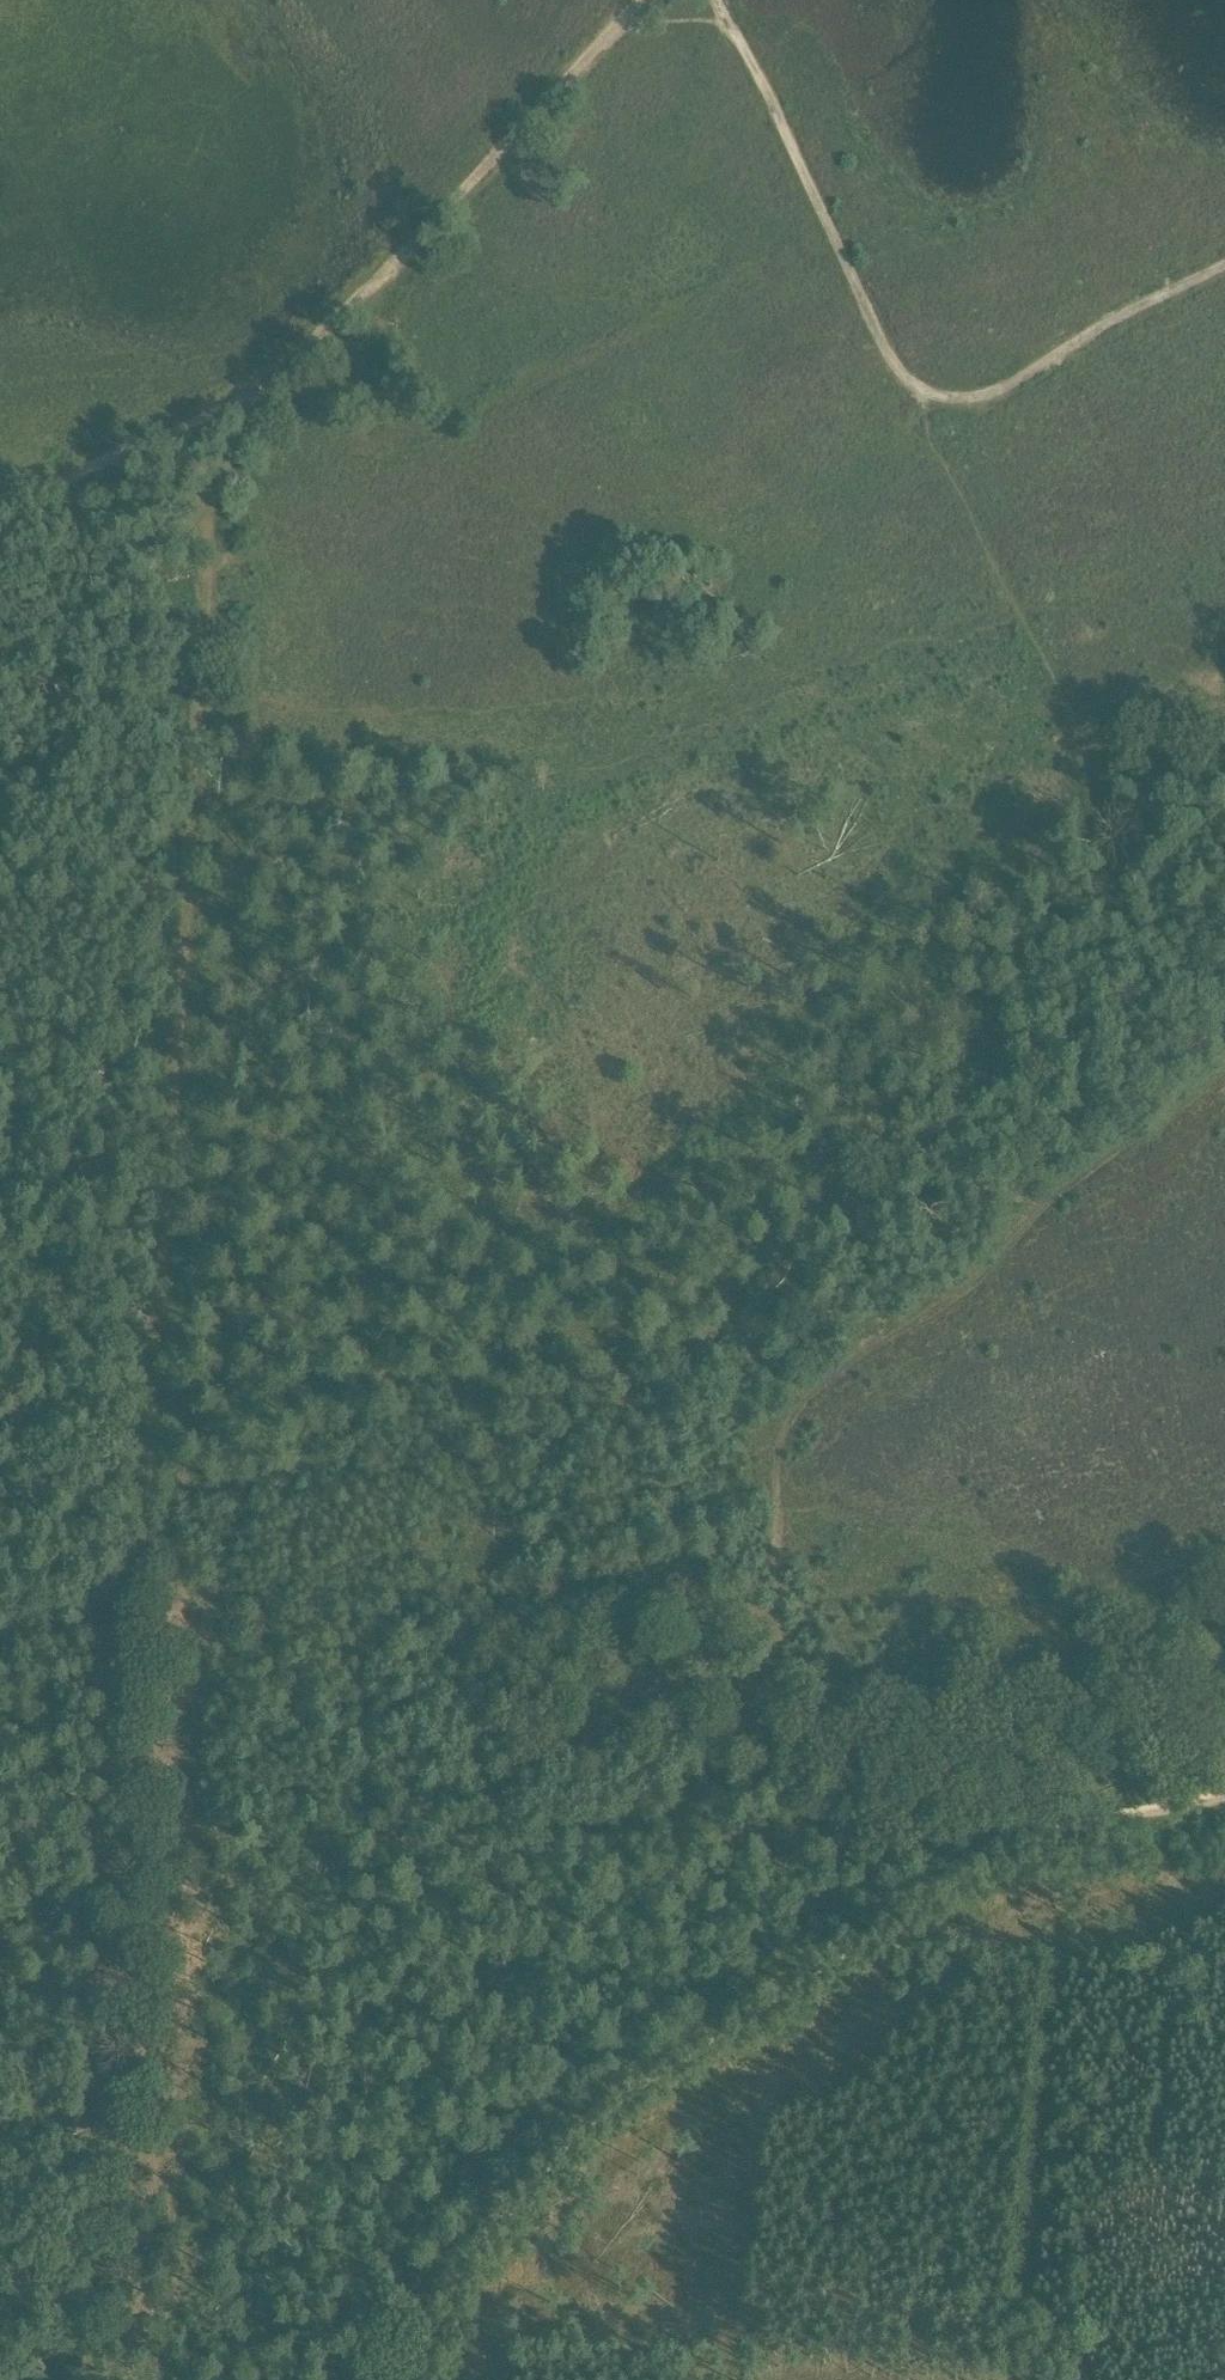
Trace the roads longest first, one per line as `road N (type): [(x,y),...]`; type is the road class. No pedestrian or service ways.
road 1 (track): [(146,1685),(220,500),(253,385)]
road 2 (track): [(370,2379),(568,2114),(1045,1807),(1080,1818),(1224,1783)]
road 3 (track): [(623,0),(253,385),(0,495)]
road 4 (track): [(135,1824),(93,2379)]
road 5 (track): [(220,500),(63,474)]

